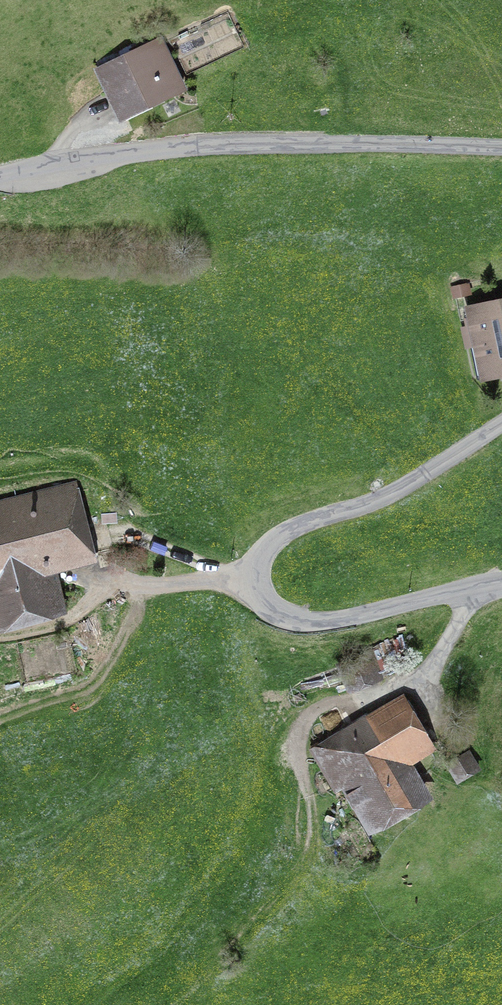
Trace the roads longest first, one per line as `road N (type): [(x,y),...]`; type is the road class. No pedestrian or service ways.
road 1 (track): [(501,583),(320,621),(275,610),(256,579),(261,556),(279,537),(385,497),(501,426)]
road 2 (track): [(501,147),(219,144),(0,176)]
road 3 (track): [(133,581),(256,579)]

